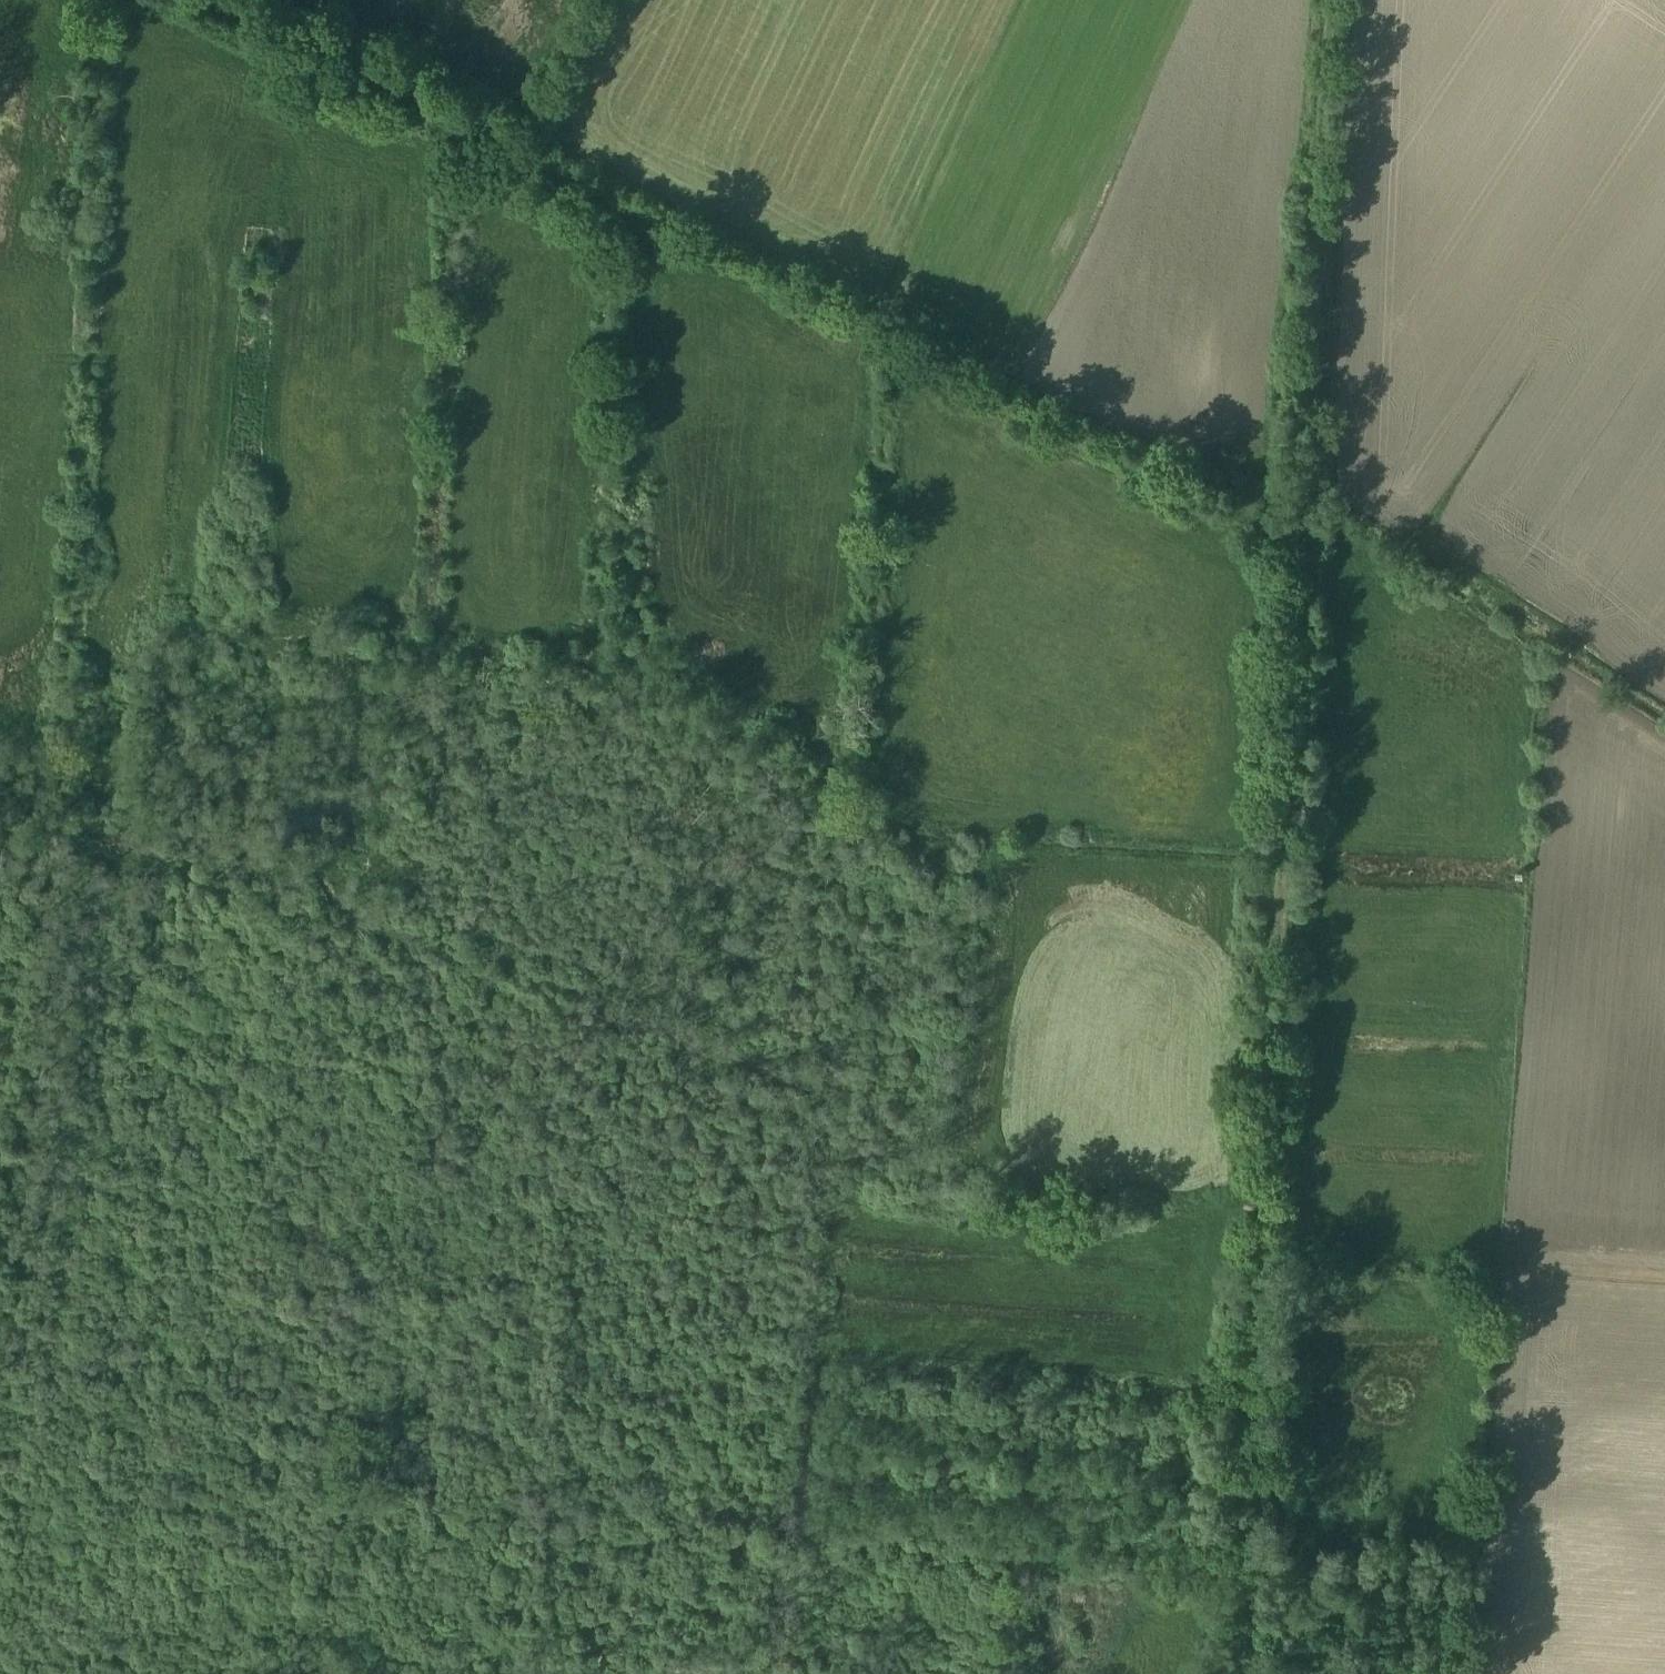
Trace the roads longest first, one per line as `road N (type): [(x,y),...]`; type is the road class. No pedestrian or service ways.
road 1 (track): [(187,0),(1295,561),(1227,1673)]
road 2 (track): [(1334,0),(1295,561)]

